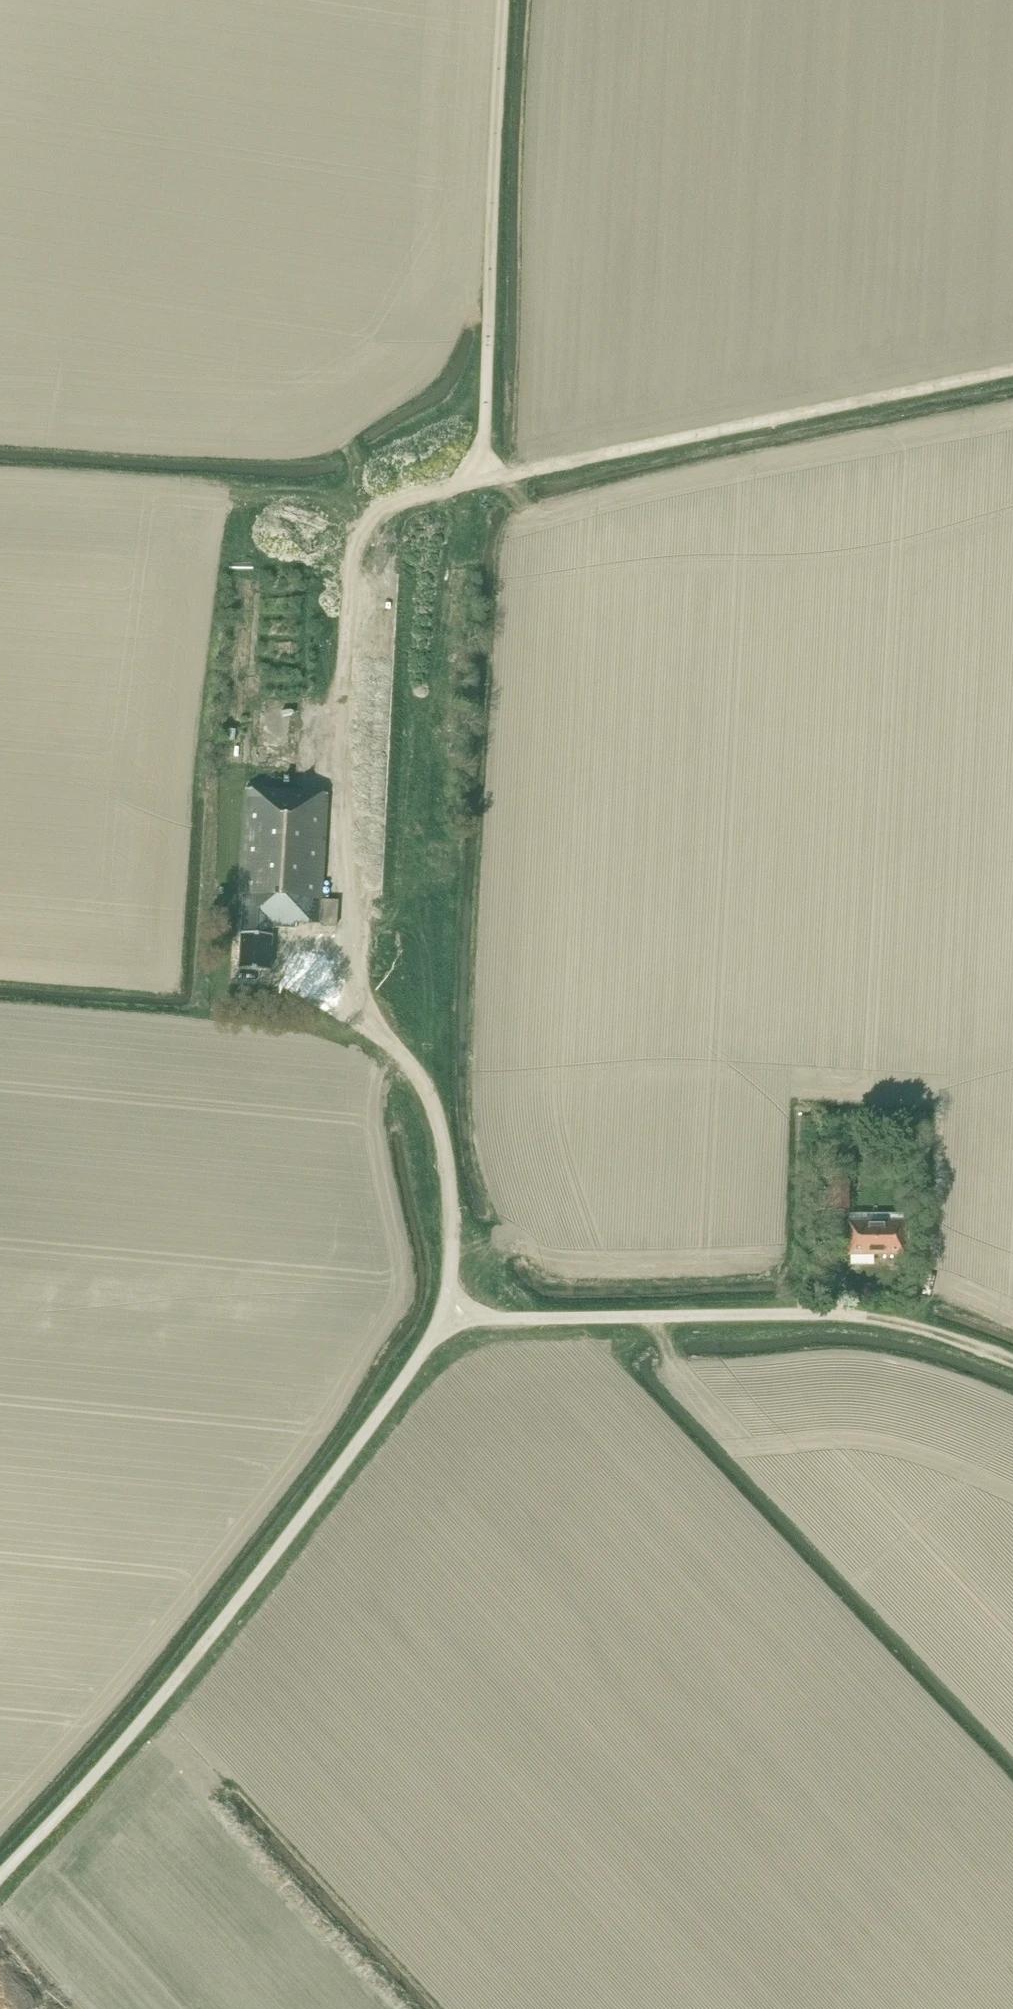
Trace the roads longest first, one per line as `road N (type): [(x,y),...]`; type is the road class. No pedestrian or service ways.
road 1 (track): [(502,0),(481,481),(395,505),(364,536),(353,571),(347,681)]
road 2 (unclassified): [(0,1875),(127,1751),(423,1365),(445,1308)]
road 3 (track): [(445,1308),(502,1320),(838,1312),(1012,1363)]

